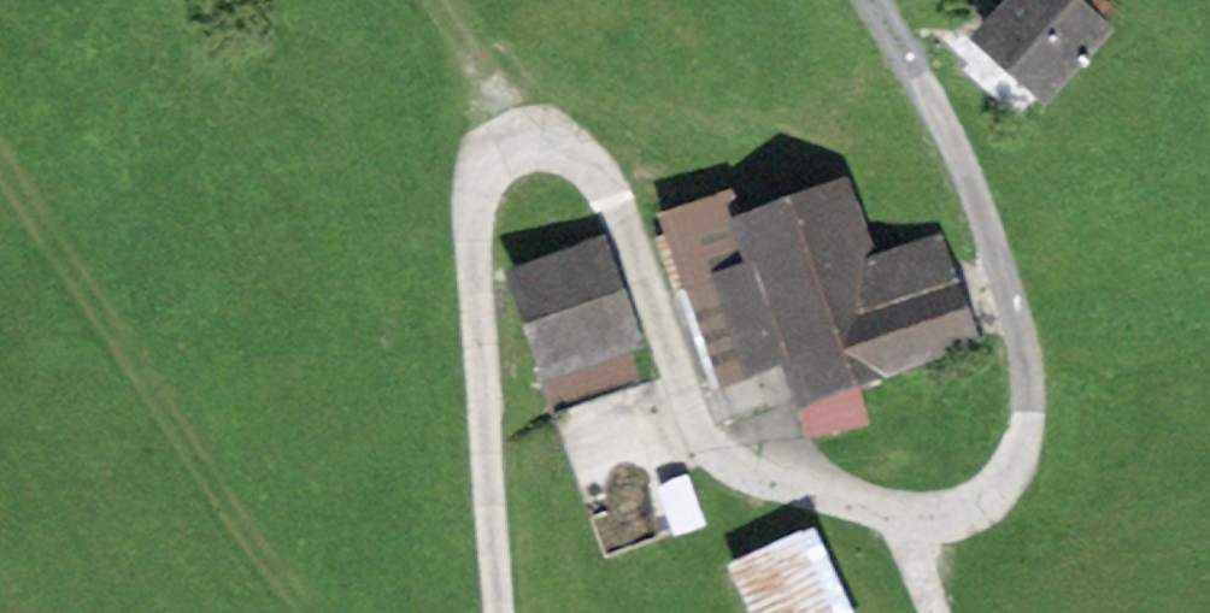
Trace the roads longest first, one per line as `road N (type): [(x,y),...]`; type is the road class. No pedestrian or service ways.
road 1 (unclassified): [(502,612),(473,212),(484,164),(510,144),(571,151),(611,197),(709,446),(781,486),(904,518)]
road 2 (track): [(904,518),(973,508),(1006,478),(1024,448),(1028,385),(1004,262),(968,173),(872,0)]
road 3 (track): [(0,139),(164,402),(326,612)]

